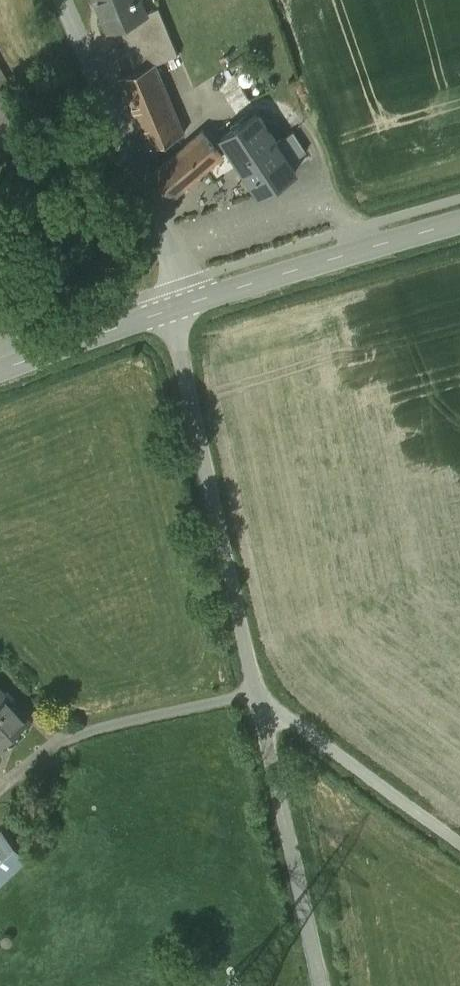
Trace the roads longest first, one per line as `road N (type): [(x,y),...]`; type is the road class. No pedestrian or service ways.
road 1 (unclassified): [(174,306),(269,695)]
road 2 (unclassified): [(62,0),(150,222),(174,306)]
road 3 (unclassified): [(269,695),(342,985)]
road 4 (tertiary): [(459,221),(174,306)]
road 5 (unclassified): [(269,695),(459,829)]
road 6 (tertiary): [(174,306),(0,368)]

